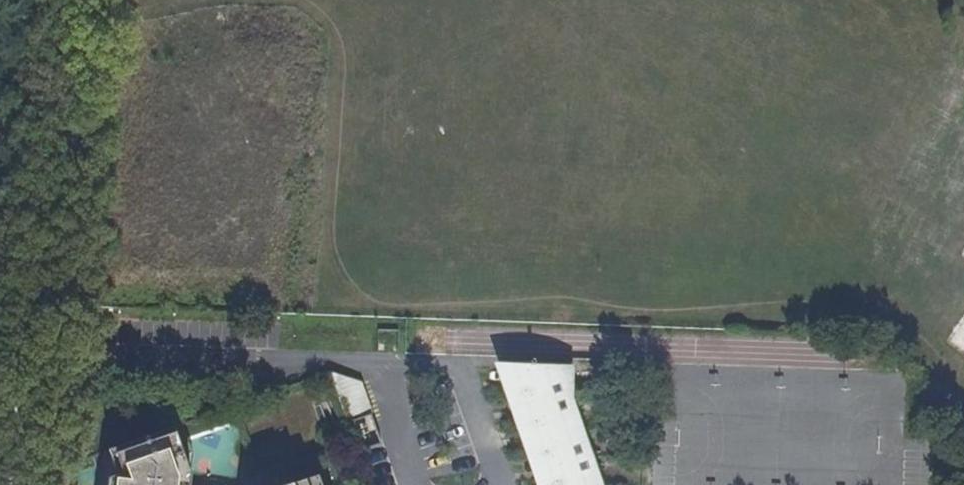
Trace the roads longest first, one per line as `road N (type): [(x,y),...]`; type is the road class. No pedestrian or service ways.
road 1 (residential): [(19,484),(78,0)]

